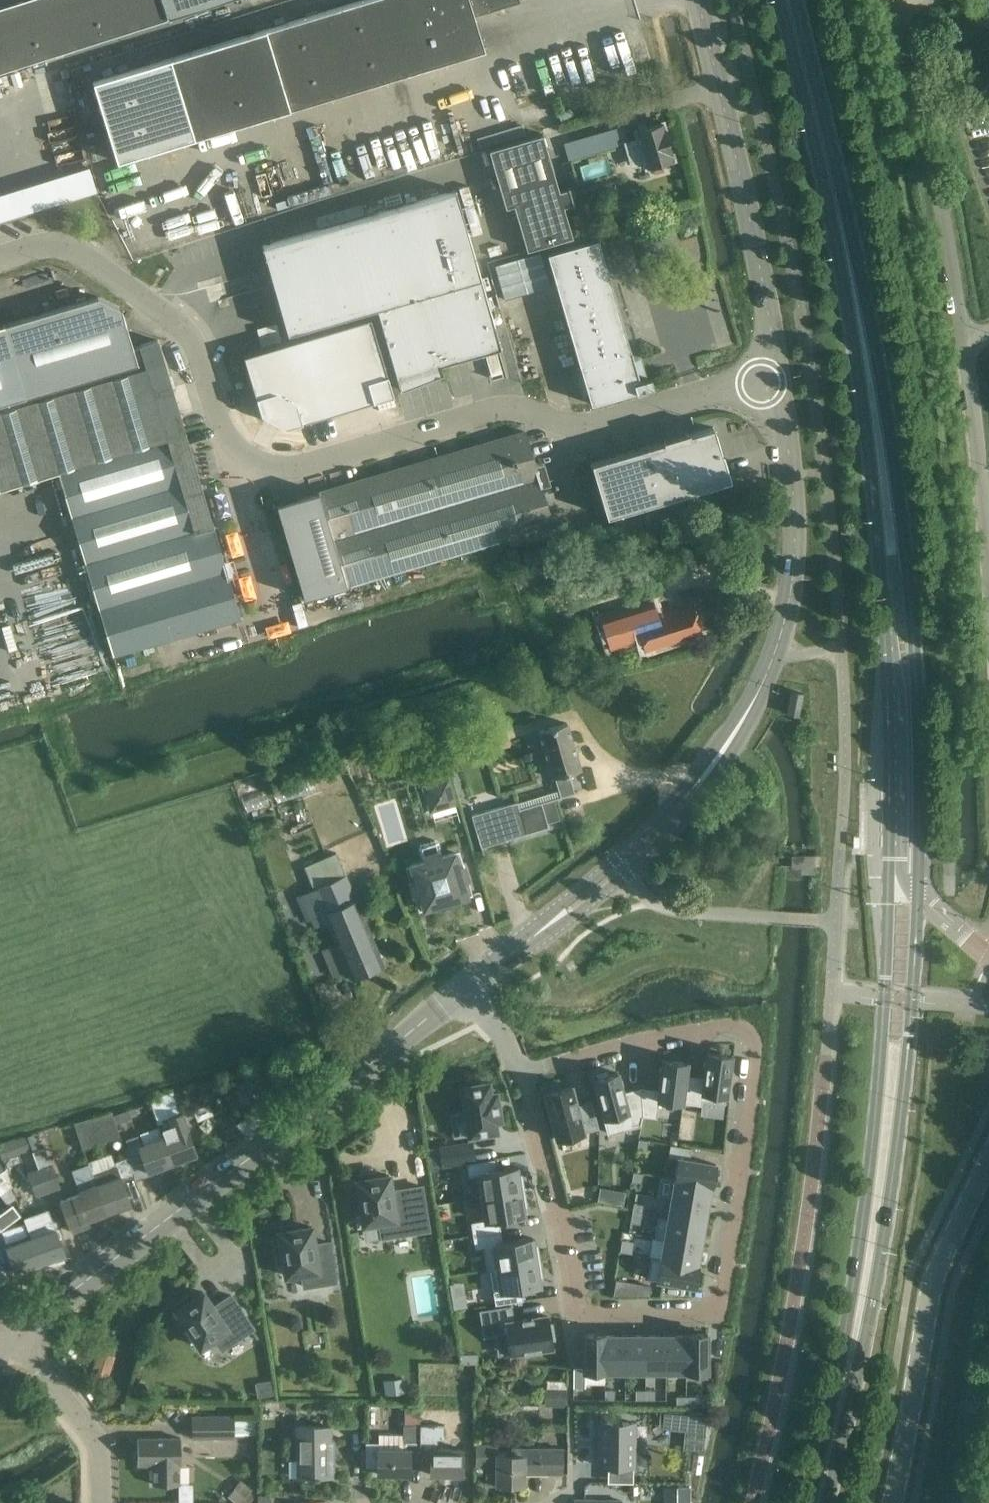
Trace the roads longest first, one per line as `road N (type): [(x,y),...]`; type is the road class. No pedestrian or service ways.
road 1 (unclassified): [(777,378),(612,423),(575,428),(504,409),(300,466),(269,465),(241,453),(221,430),(193,343),(176,324),(61,248),(0,258)]
road 2 (residential): [(521,1075),(713,1026),(738,1028),(757,1042),(714,1311),(580,1312),(529,1097)]
road 3 (unclassified): [(458,988),(620,869),(685,803),(739,729),(775,654),(792,571),(791,475),(777,378)]
road 4 (unclassified): [(893,0),(970,349),(988,558)]
road 5 (unclassified): [(16,1335),(458,988)]
road 6 (secondary): [(890,535),(854,292),(787,0)]
road 7 (secondary): [(818,1502),(863,1297),(891,1096)]
road 8 (unclassified): [(777,378),(751,219),(694,0)]
road 9 (secondary): [(917,893),(914,615),(906,556),(890,535)]
road 10 (unclassified): [(889,1502),(933,1280),(988,1161)]
road 11 (secondary): [(890,535),(879,558),(894,683),(895,859)]
road 12 (secondary): [(895,859),(884,999),(891,1096)]
road 13 (secondary): [(891,1096),(910,1036),(917,893)]
road 14 (unclassified): [(101,1502),(101,1451),(92,1428),(16,1335)]

